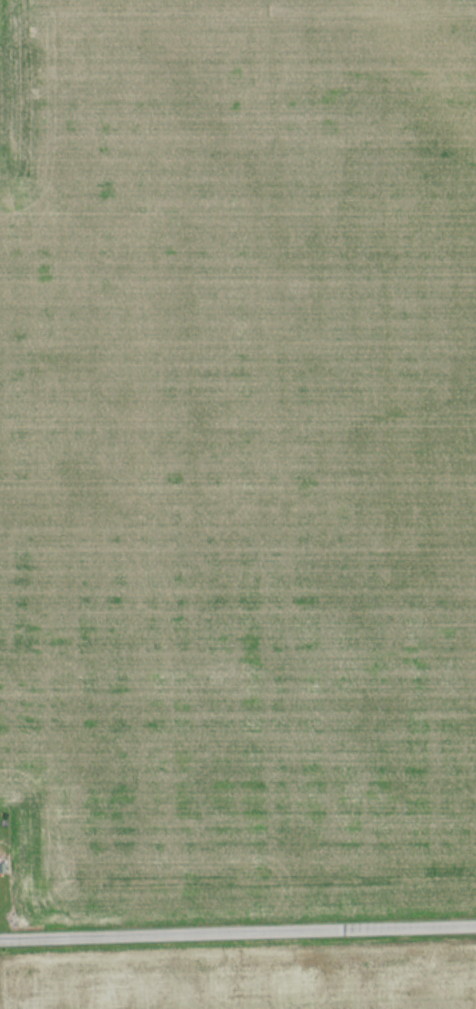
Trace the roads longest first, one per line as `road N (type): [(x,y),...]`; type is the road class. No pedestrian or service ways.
road 1 (residential): [(0,933),(475,921)]

